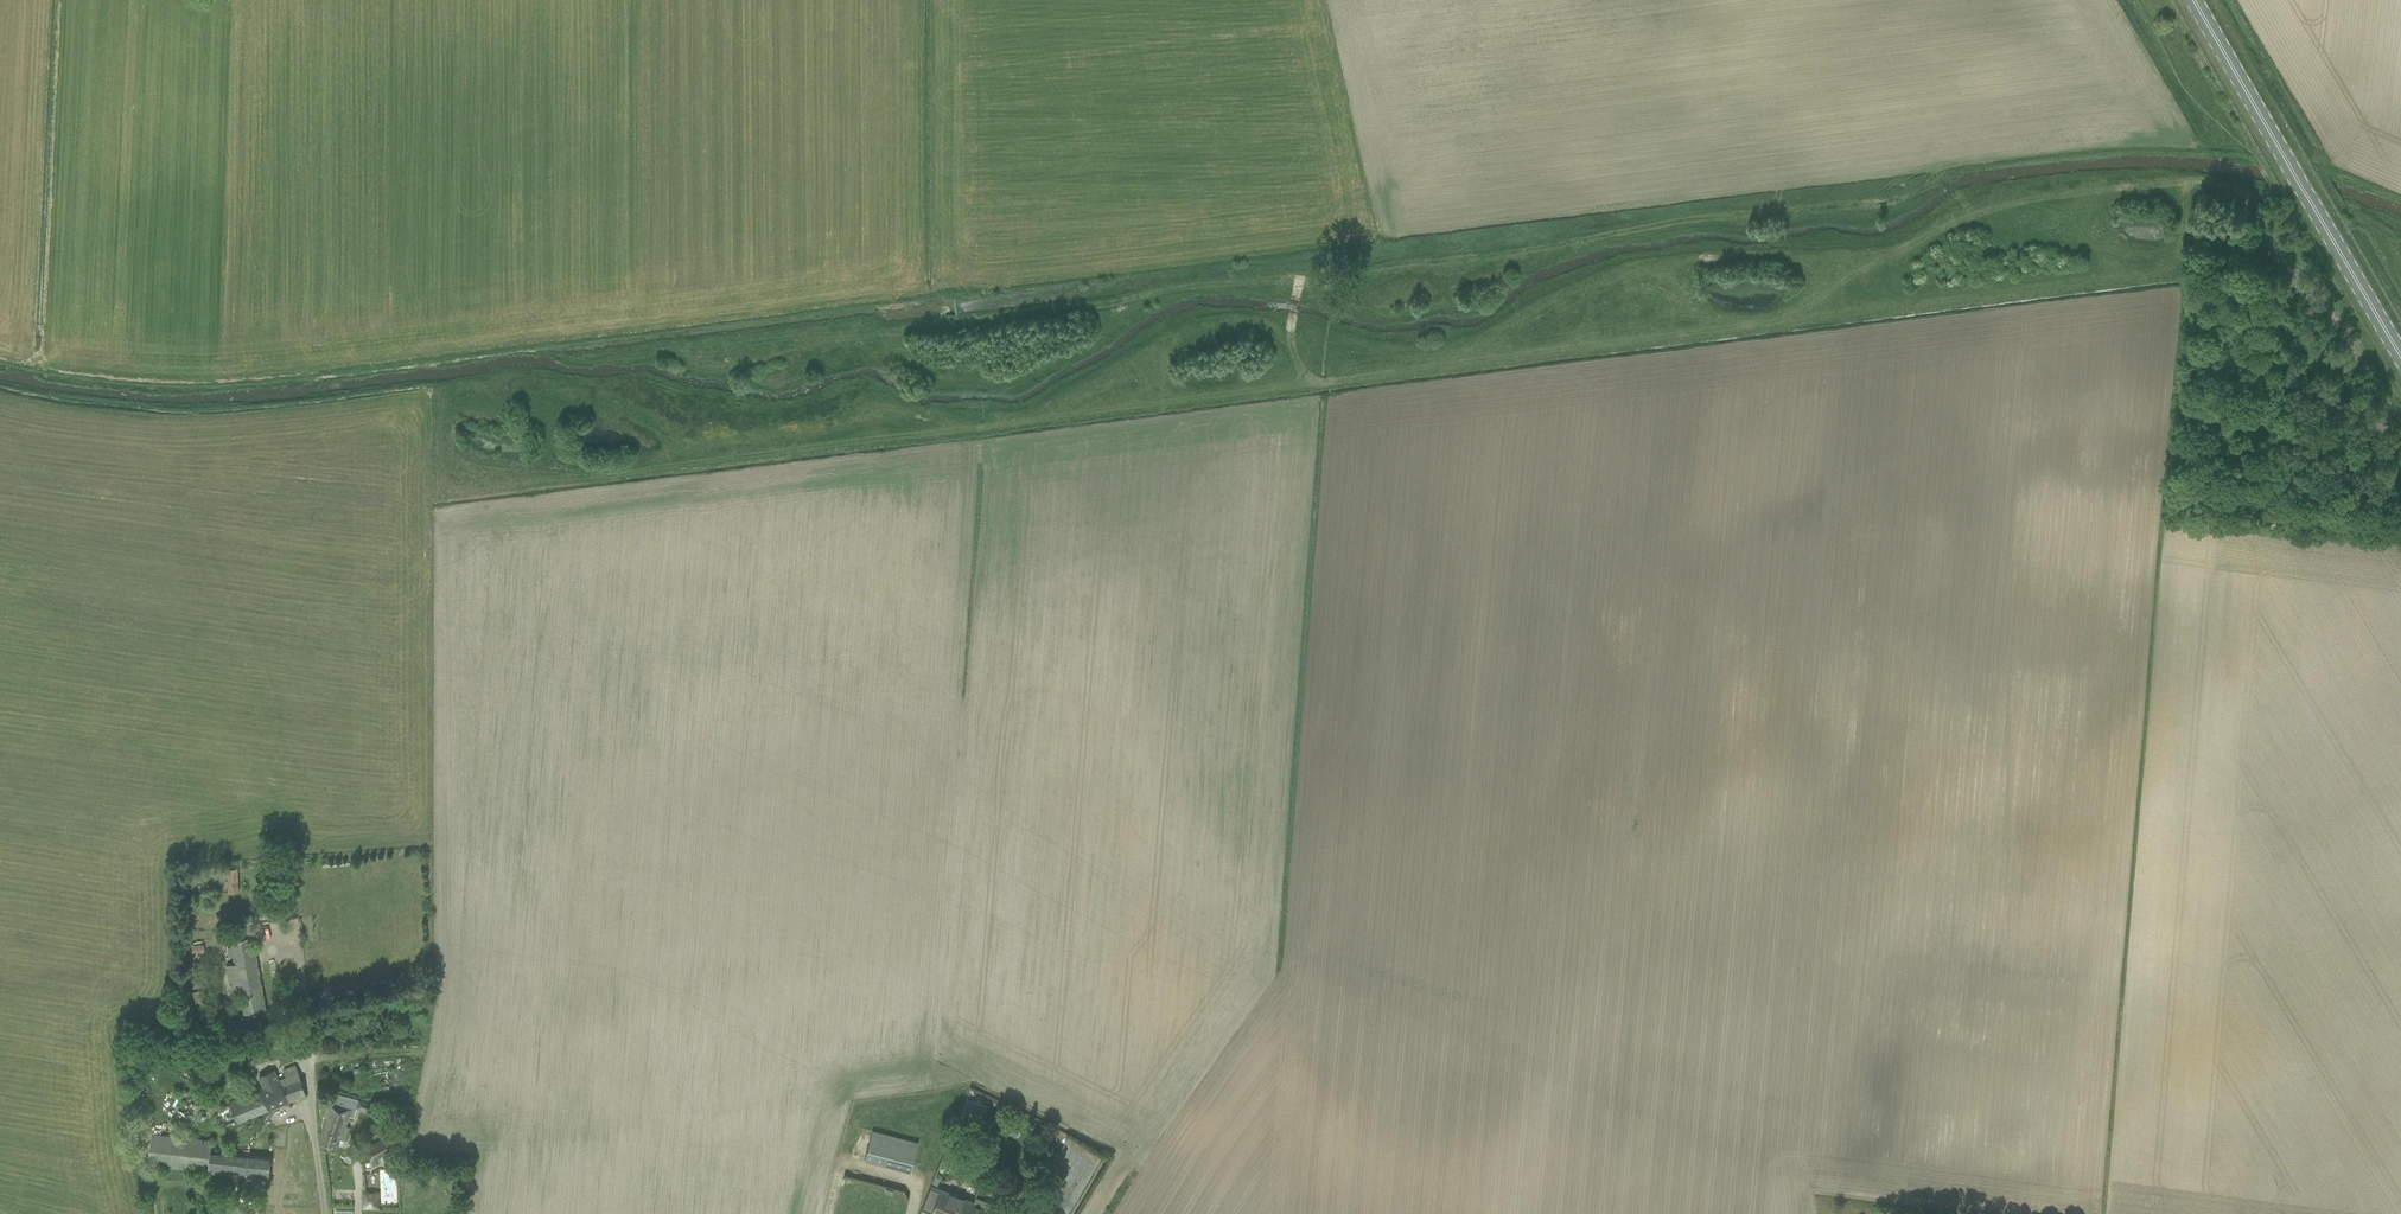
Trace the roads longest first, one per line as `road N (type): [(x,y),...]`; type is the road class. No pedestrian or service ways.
road 1 (primary): [(2400,352),(2197,0)]

